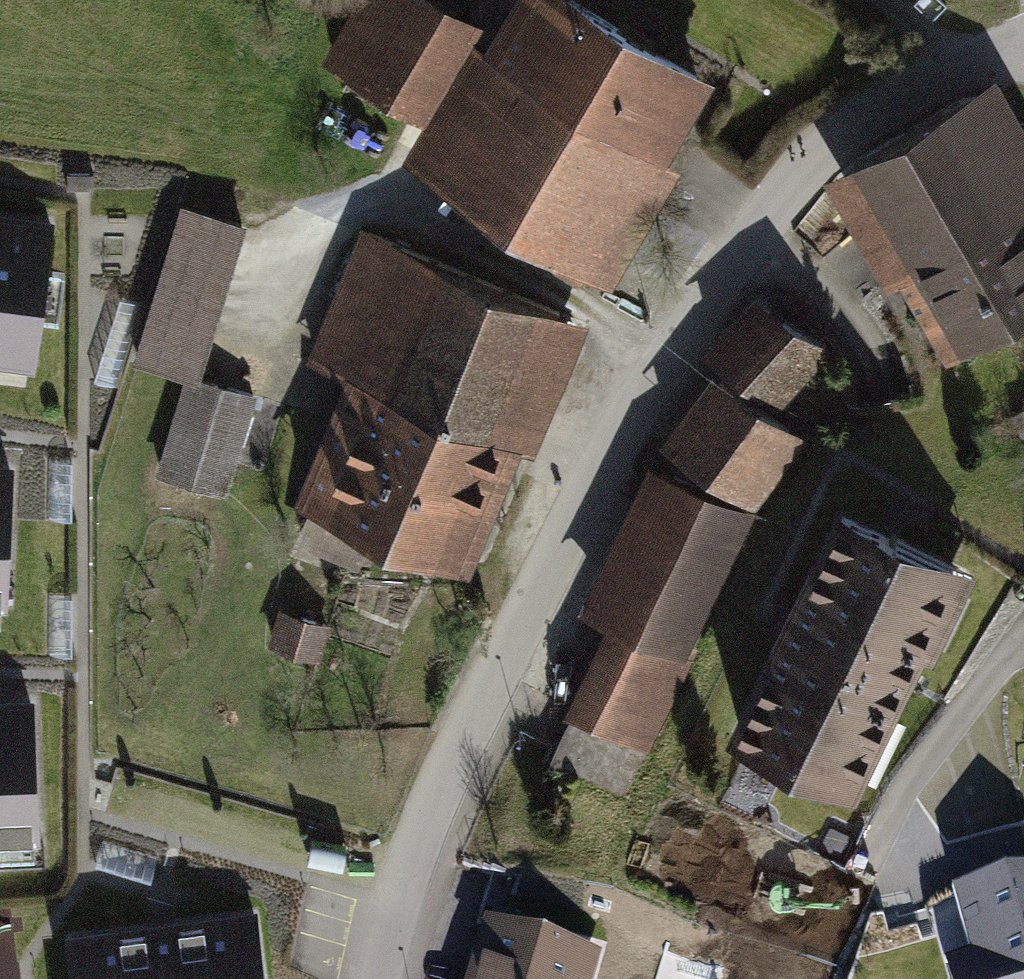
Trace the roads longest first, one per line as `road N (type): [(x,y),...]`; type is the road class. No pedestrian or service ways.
road 1 (residential): [(1023,47),(954,63),(837,134),(679,337),(476,712),(397,904),(382,978)]

